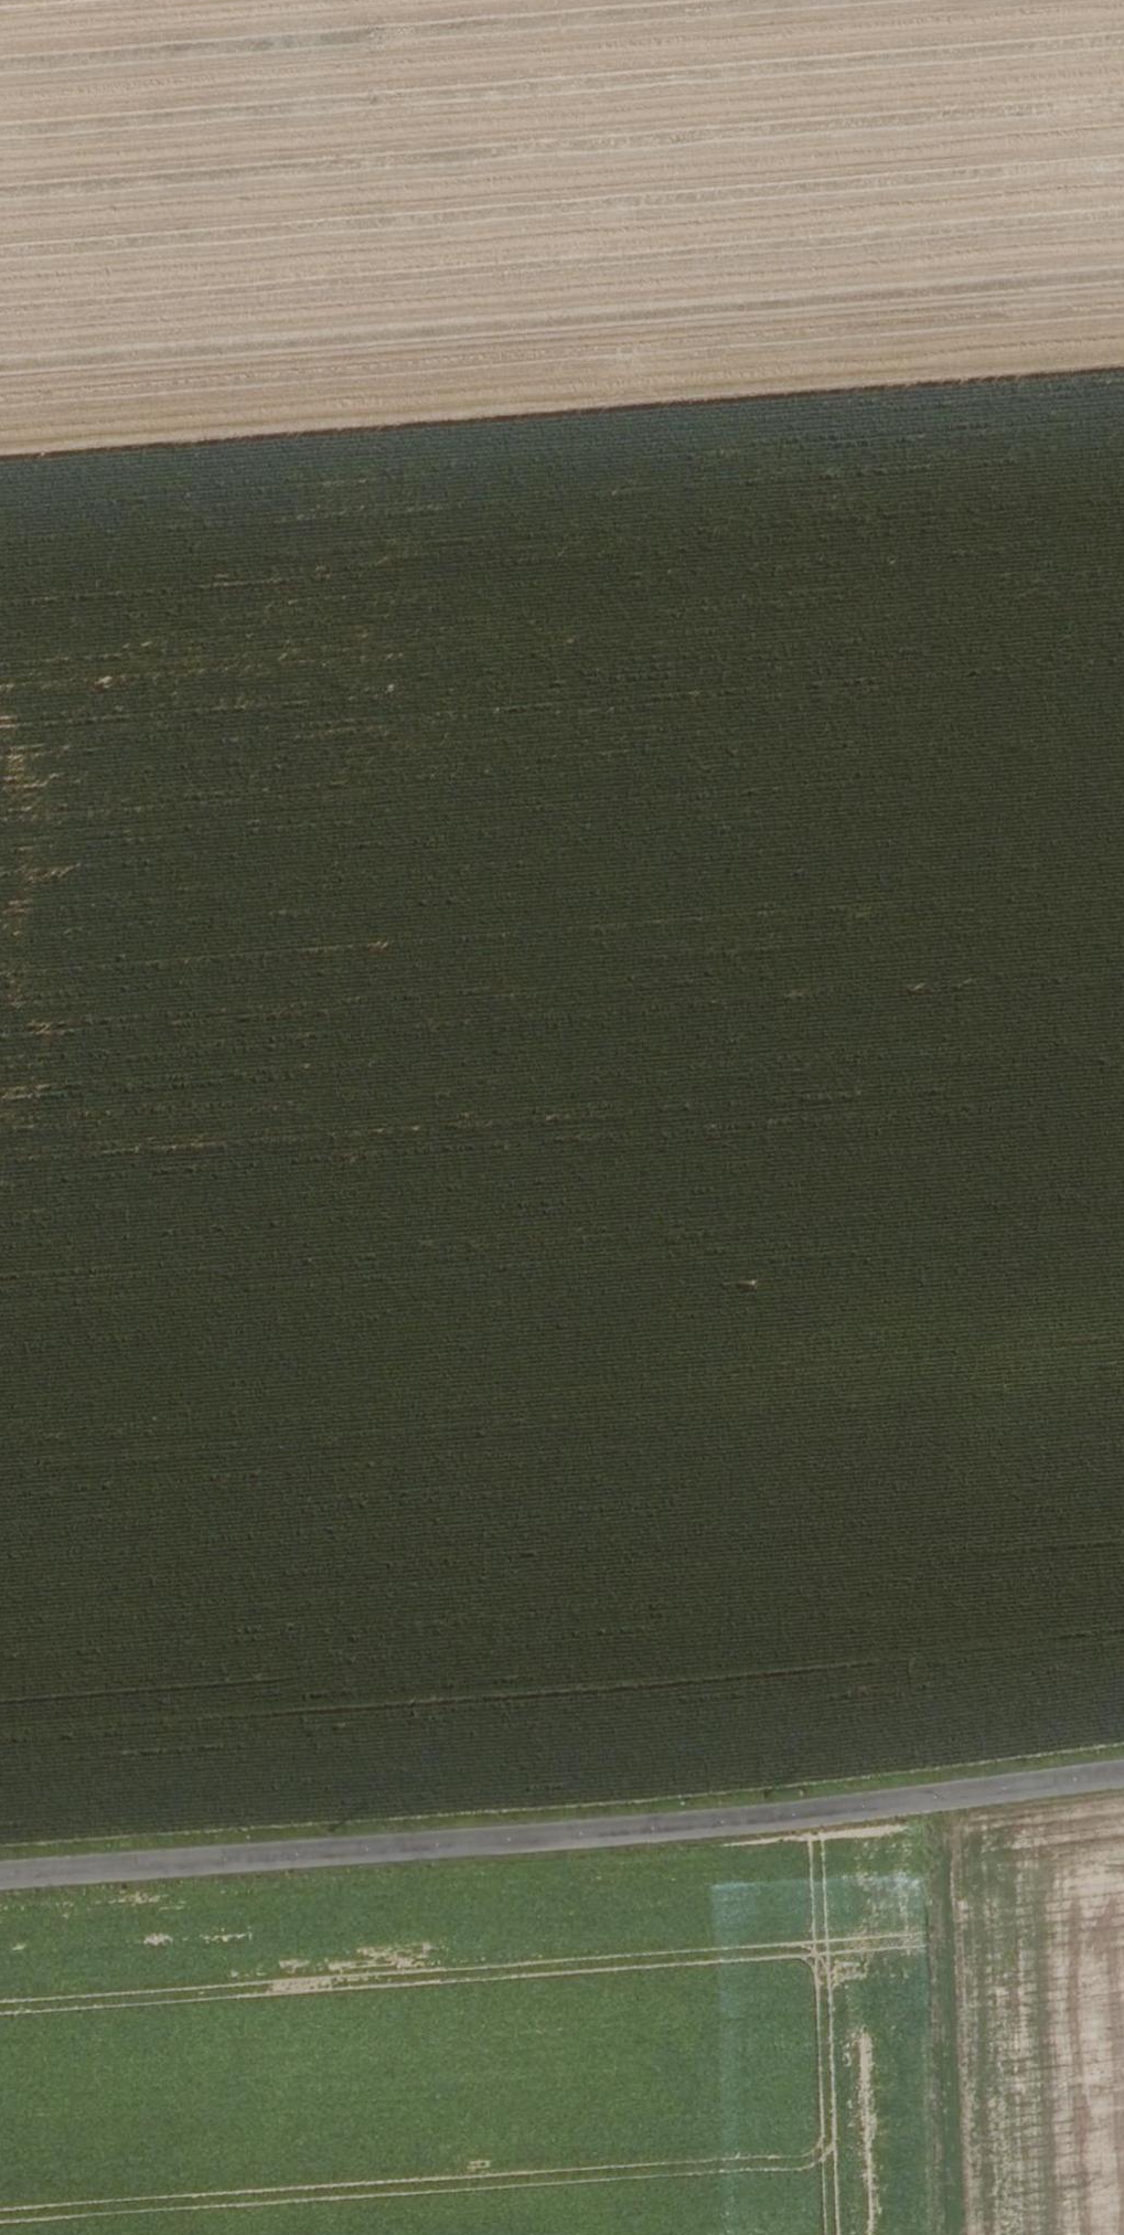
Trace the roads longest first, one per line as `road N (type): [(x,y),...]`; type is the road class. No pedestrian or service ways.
road 1 (tertiary): [(0,1877),(792,1818),(1123,1775)]

